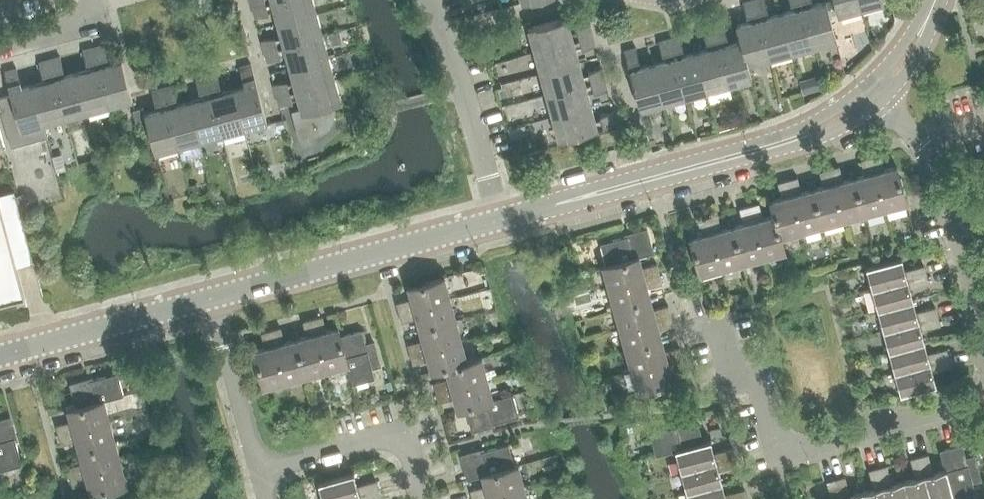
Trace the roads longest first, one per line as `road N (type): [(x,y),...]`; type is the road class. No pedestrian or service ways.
road 1 (tertiary): [(501,220),(777,154),(842,130),(882,102)]
road 2 (residential): [(983,398),(780,453),(754,358),(731,364),(720,324),(695,331)]
road 3 (tertiary): [(862,84),(779,132),(596,183),(501,220)]
road 4 (tertiary): [(211,298),(501,220)]
road 5 (residential): [(983,338),(938,170),(882,102)]
road 6 (residential): [(501,220),(429,0)]
road 7 (tertiary): [(0,355),(211,298)]
road 8 (residential): [(421,498),(402,431),(260,472)]
road 9 (residential): [(260,472),(211,298)]
road 10 (residential): [(0,47),(98,21),(93,0)]
road 11 (tertiary): [(882,102),(922,53),(939,0)]

